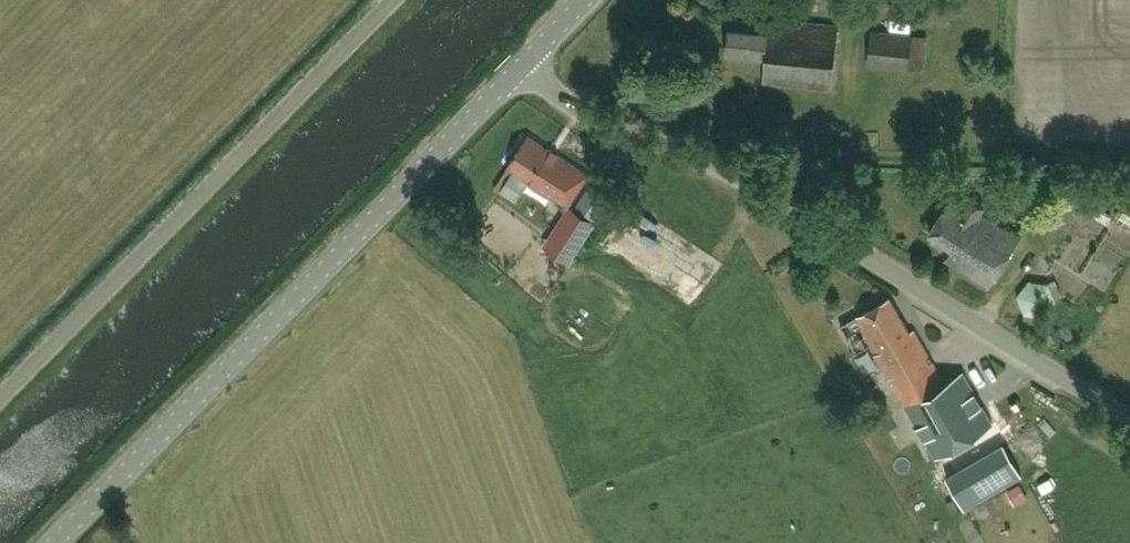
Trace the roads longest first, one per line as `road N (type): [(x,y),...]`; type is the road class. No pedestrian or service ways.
road 1 (unclassified): [(1129,417),(732,169),(581,108),(519,69)]
road 2 (tertiary): [(54,542),(519,69)]
road 3 (unclassified): [(0,401),(395,0)]

